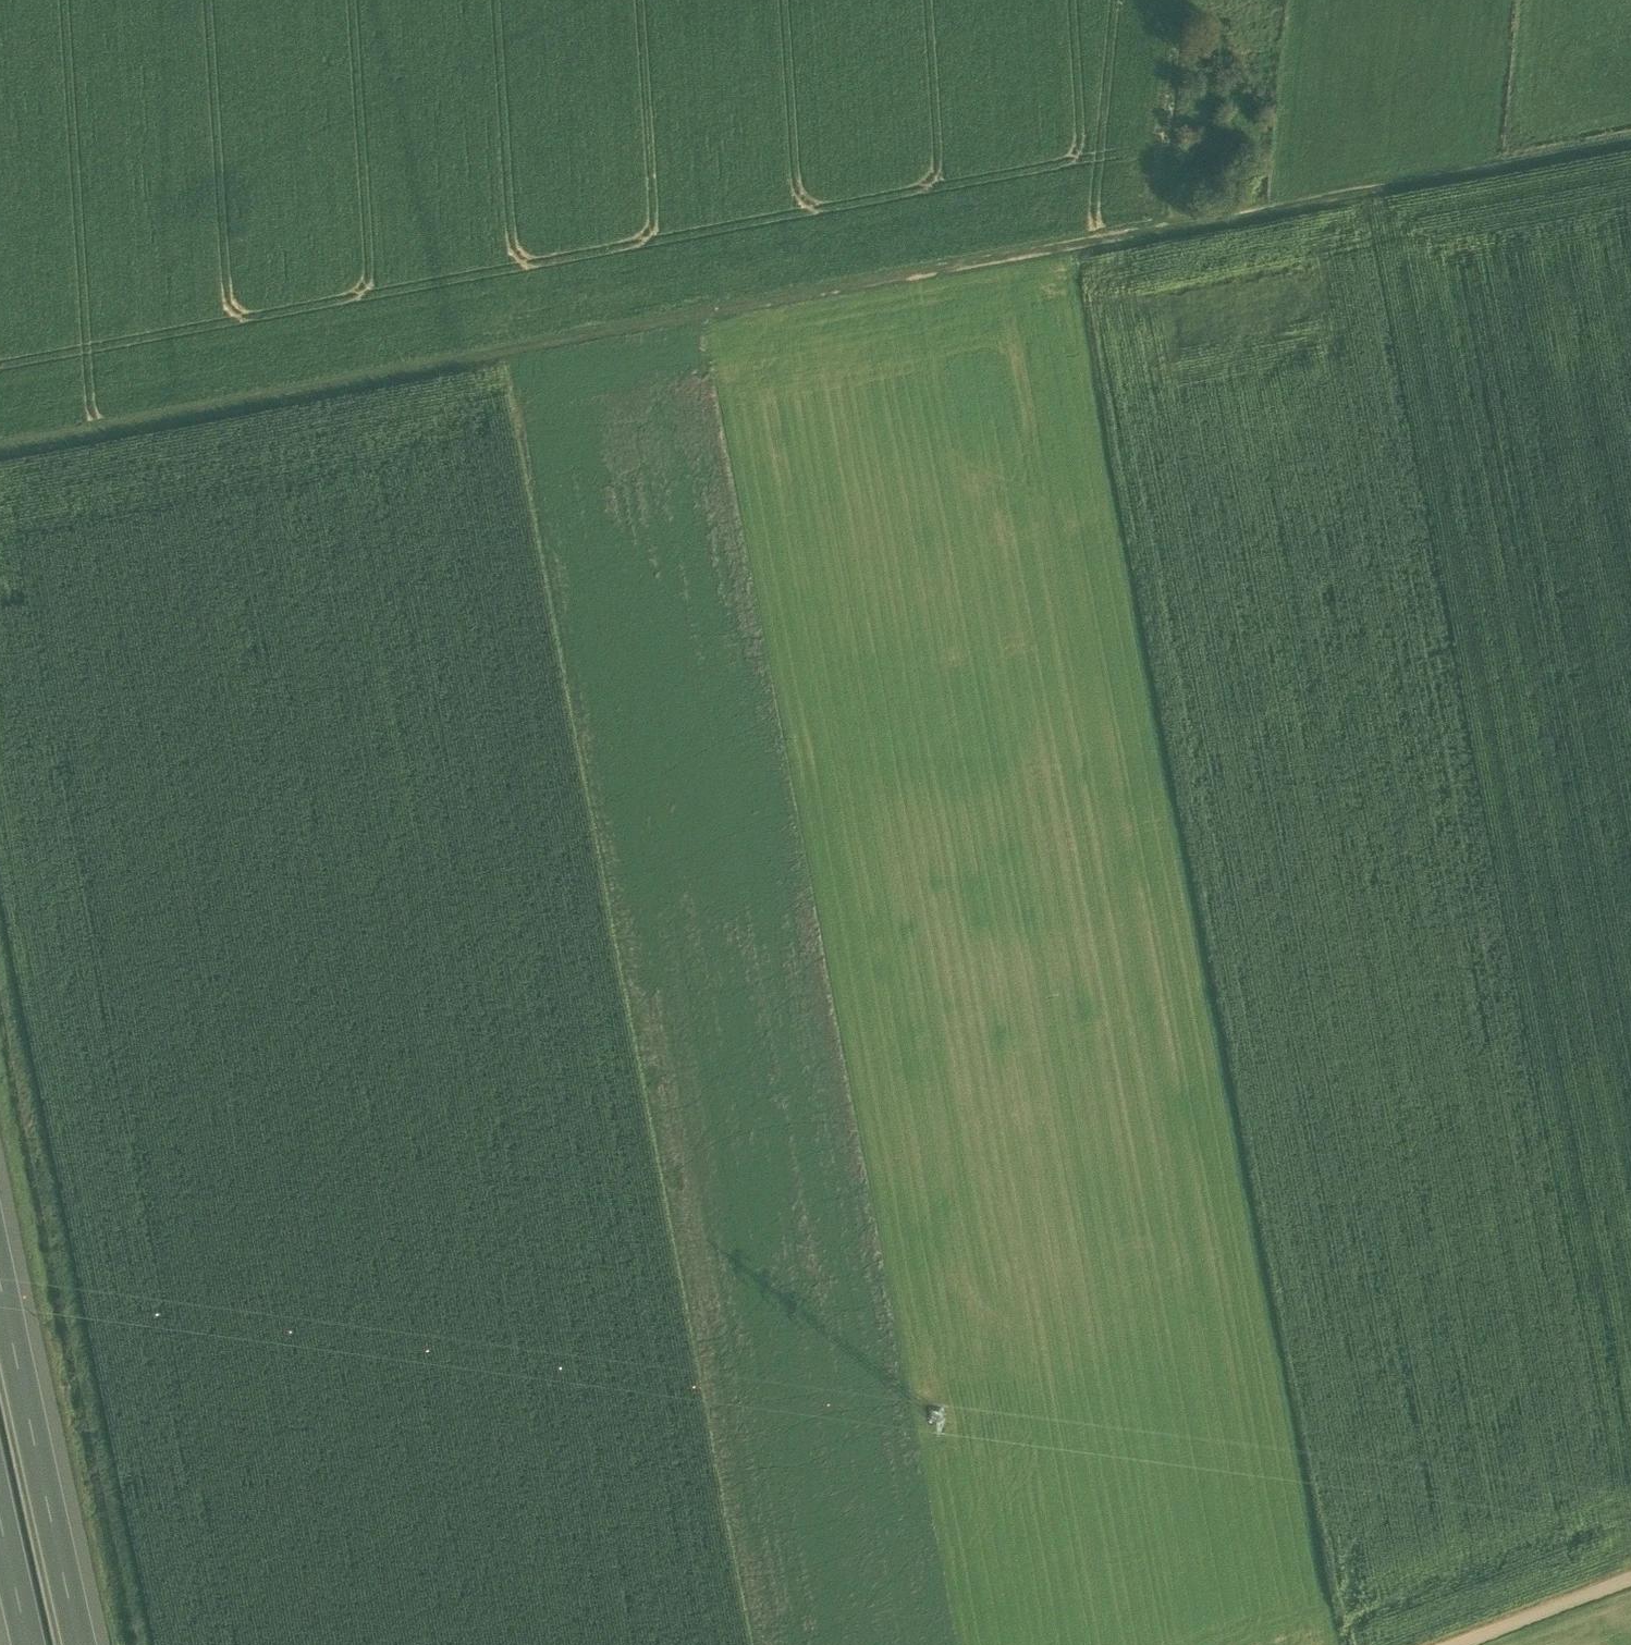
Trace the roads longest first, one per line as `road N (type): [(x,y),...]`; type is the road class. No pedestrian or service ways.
road 1 (track): [(1630,139),(0,449)]
road 2 (motorway): [(79,1644),(0,1279)]
road 3 (track): [(1458,1644),(1630,1579)]
road 4 (motorway): [(0,1526),(26,1644)]

